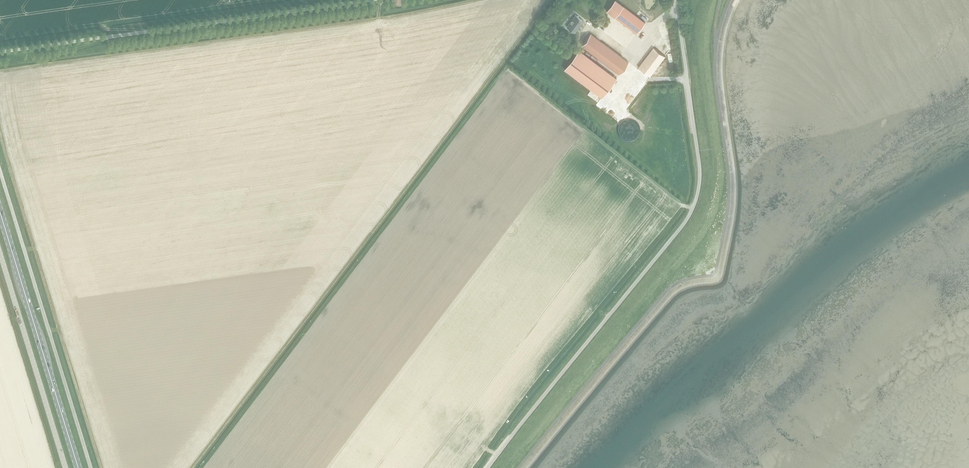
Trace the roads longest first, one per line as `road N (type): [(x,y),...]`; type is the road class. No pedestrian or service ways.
road 1 (unclassified): [(487,467),(694,208),(700,177),(676,0)]
road 2 (unclassified): [(0,53),(365,0)]
road 3 (unclassified): [(91,467),(0,172)]
road 4 (primary): [(0,212),(78,467)]
road 5 (unclassified): [(66,467),(0,254)]

